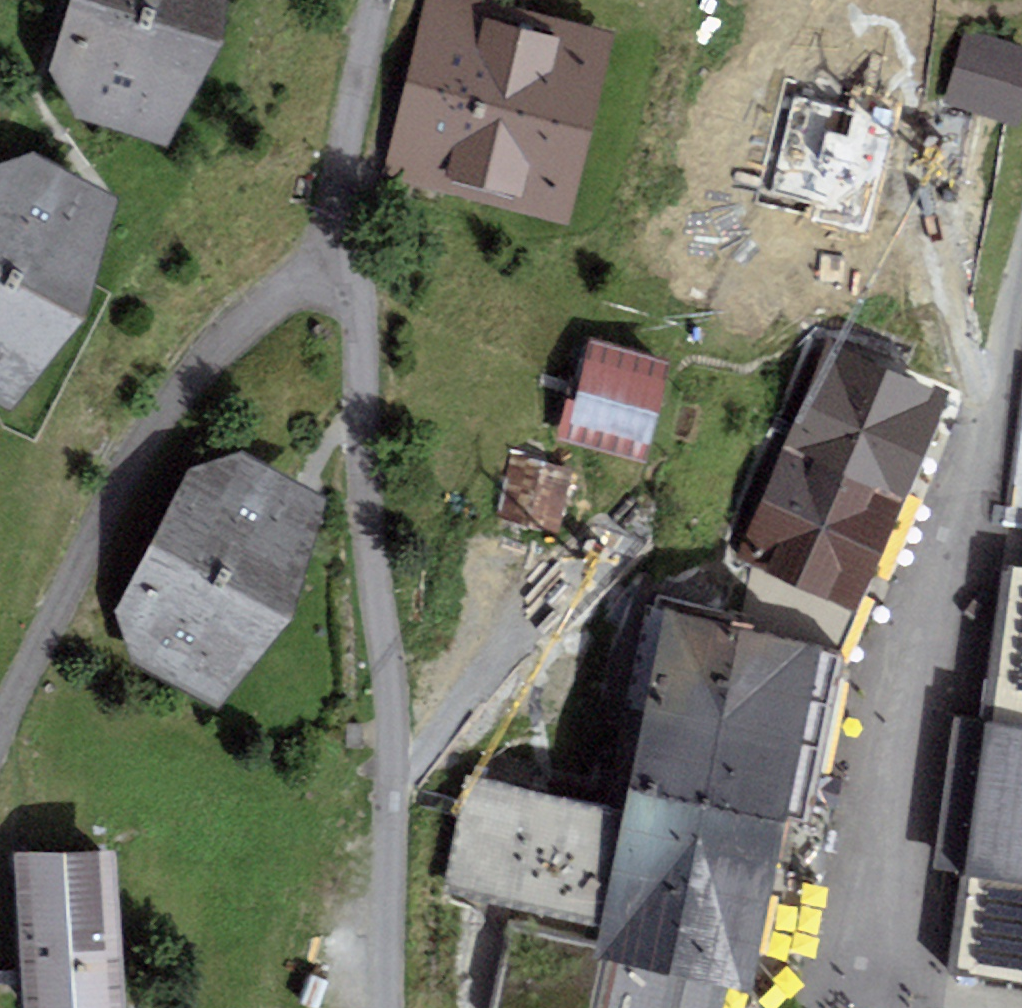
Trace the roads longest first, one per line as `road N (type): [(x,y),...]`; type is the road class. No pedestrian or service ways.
road 1 (residential): [(388,1007),(385,707),(339,243)]
road 2 (unclassified): [(1021,285),(985,444),(917,671),(871,893)]
road 3 (residential): [(0,729),(127,464),(188,373),(339,243)]
road 4 (residential): [(339,243),(345,144),(377,0)]
road 5 (residential): [(820,1007),(871,893)]

